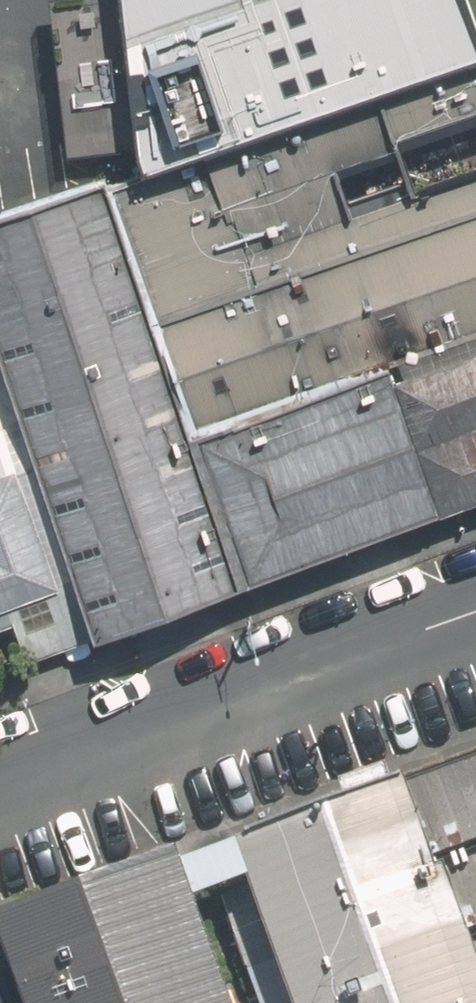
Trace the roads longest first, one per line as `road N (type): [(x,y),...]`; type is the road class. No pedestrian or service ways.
road 1 (residential): [(475,613),(0,783)]

